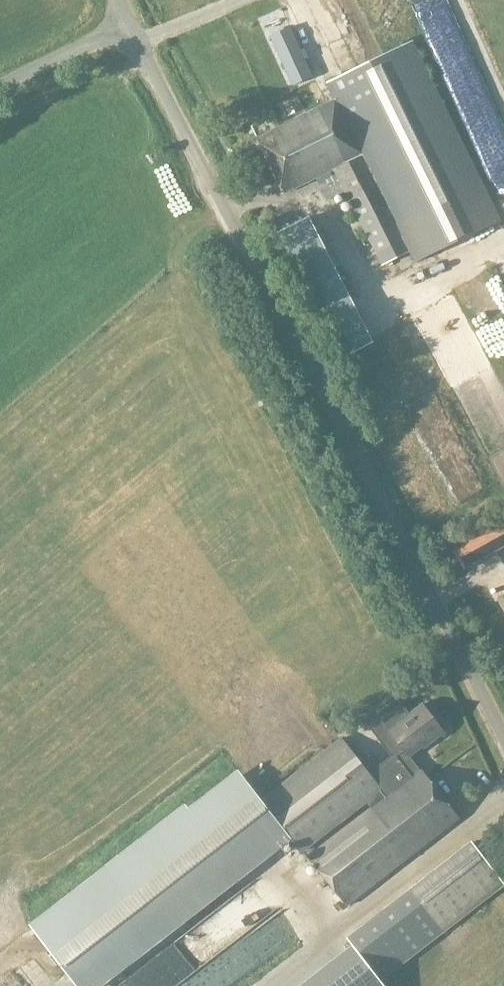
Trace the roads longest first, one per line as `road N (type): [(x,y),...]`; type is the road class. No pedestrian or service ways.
road 1 (tertiary): [(503,739),(129,25)]
road 2 (unclassified): [(0,85),(129,25)]

